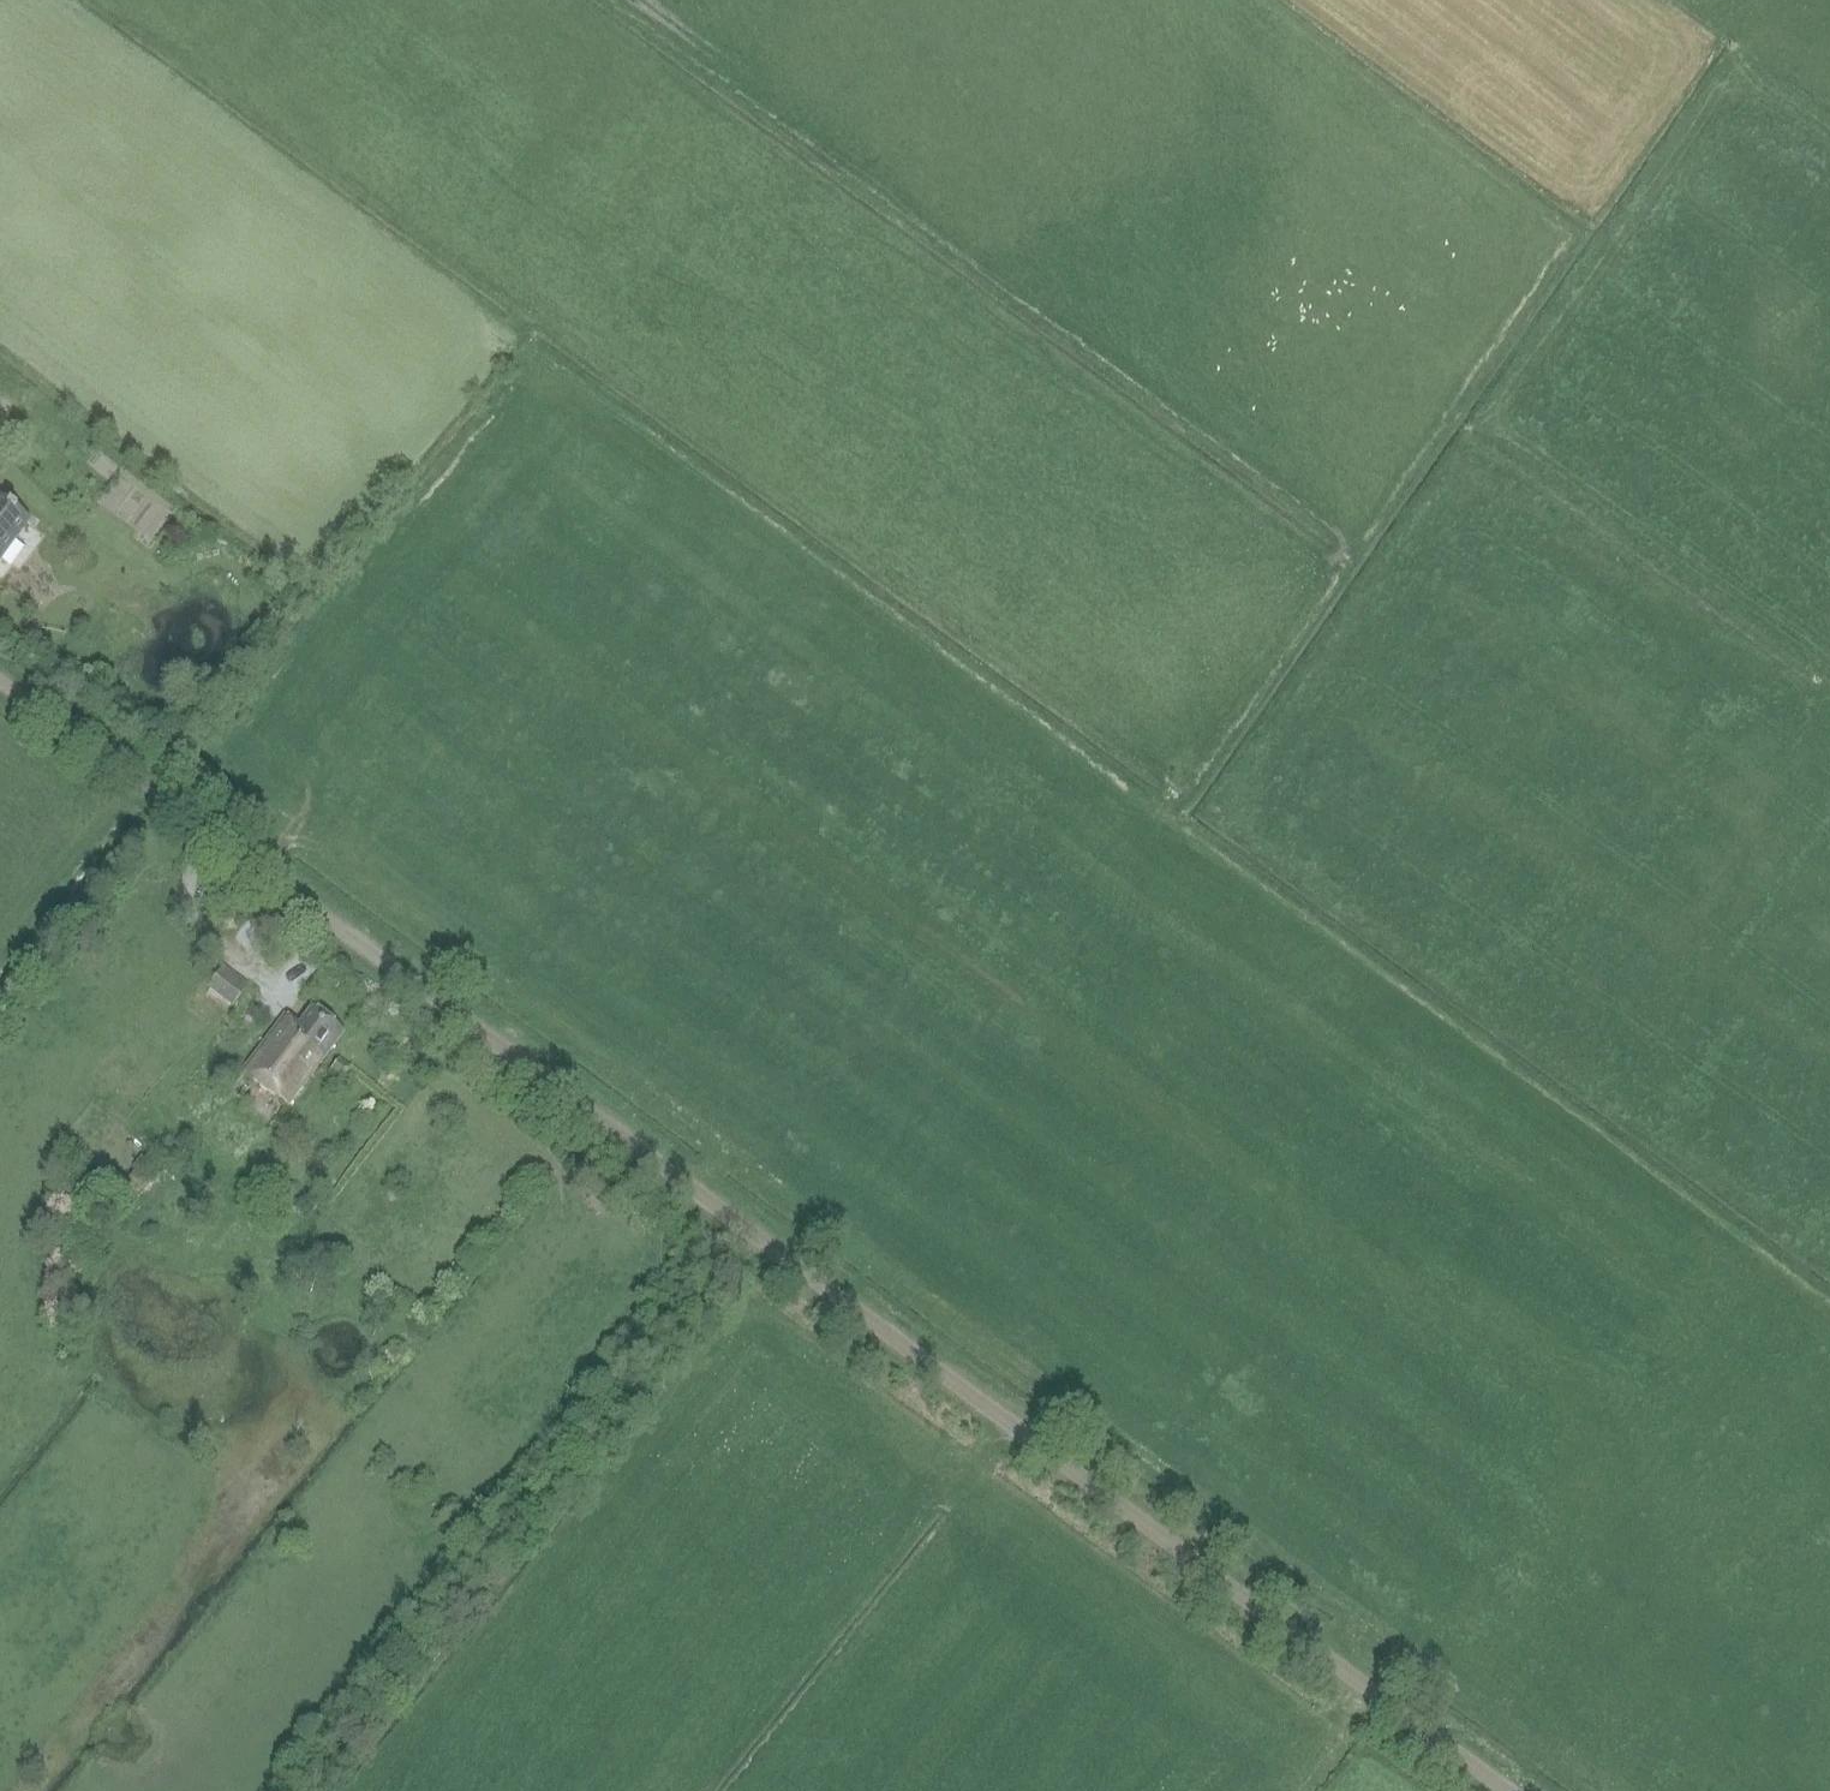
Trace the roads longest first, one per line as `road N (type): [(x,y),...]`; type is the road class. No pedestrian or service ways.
road 1 (unclassified): [(1513,1790),(0,681)]

